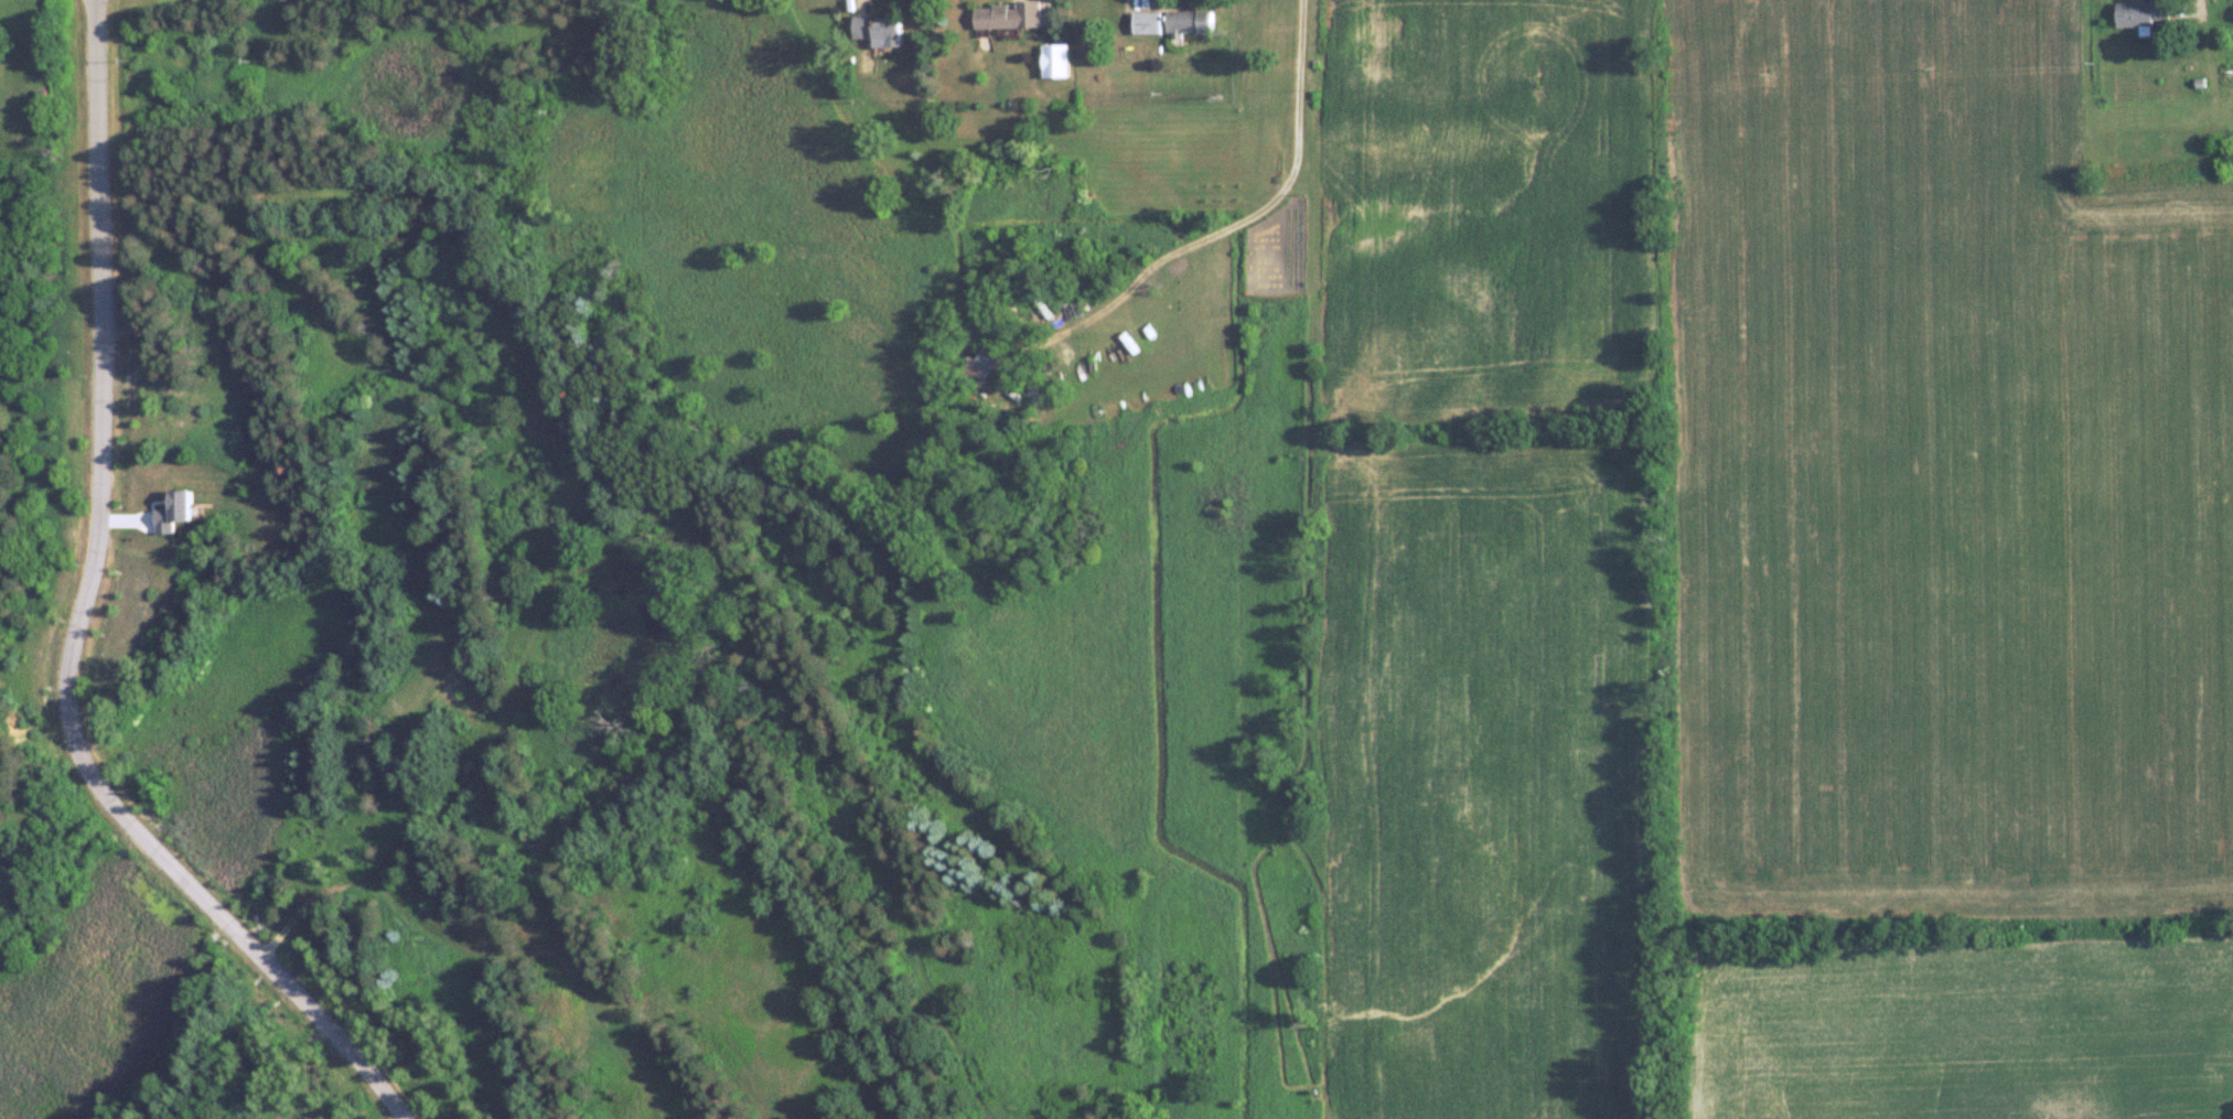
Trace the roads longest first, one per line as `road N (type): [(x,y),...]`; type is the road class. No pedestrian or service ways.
road 1 (residential): [(98,0),(95,587),(67,722),(160,864),(315,1014),(386,1118)]

